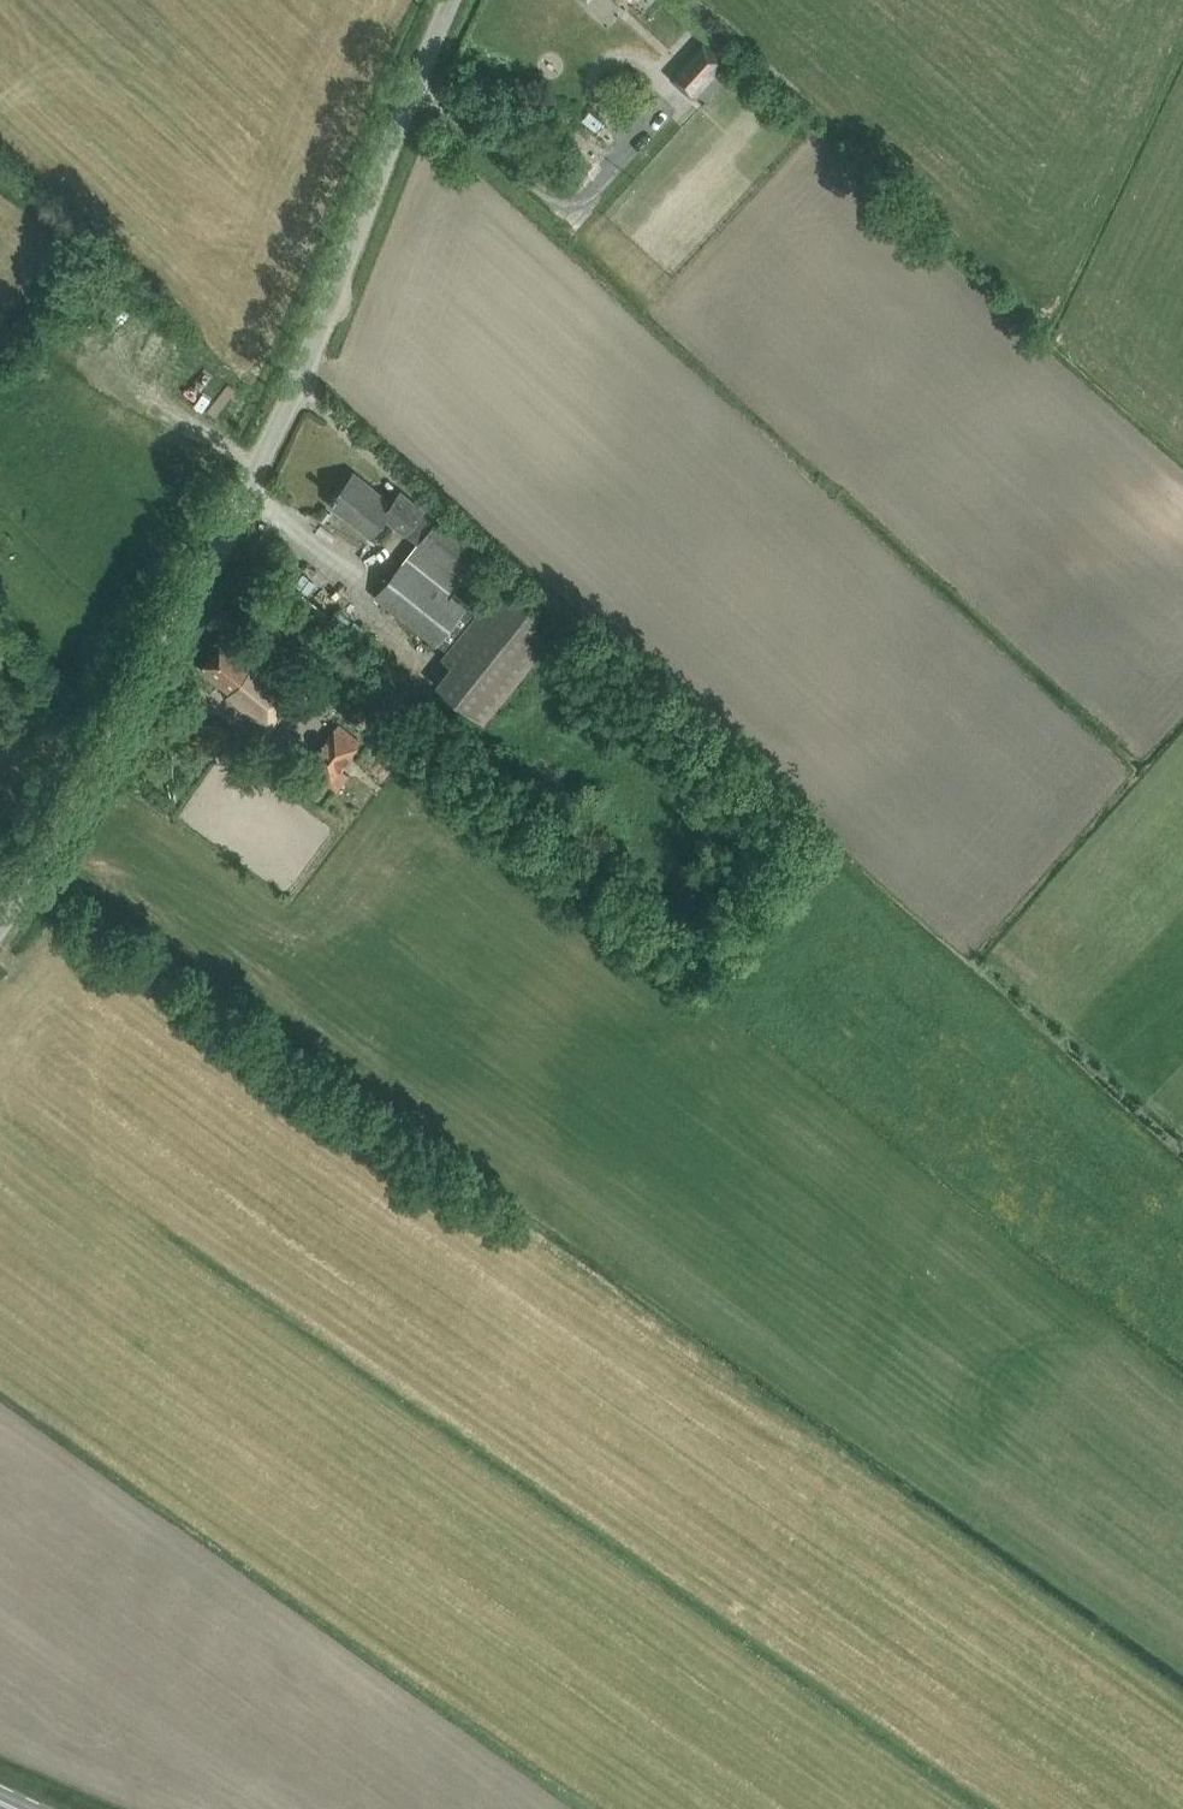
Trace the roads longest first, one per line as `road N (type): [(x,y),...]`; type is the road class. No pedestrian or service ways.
road 1 (unclassified): [(0,925),(111,749),(260,458),(449,0)]

